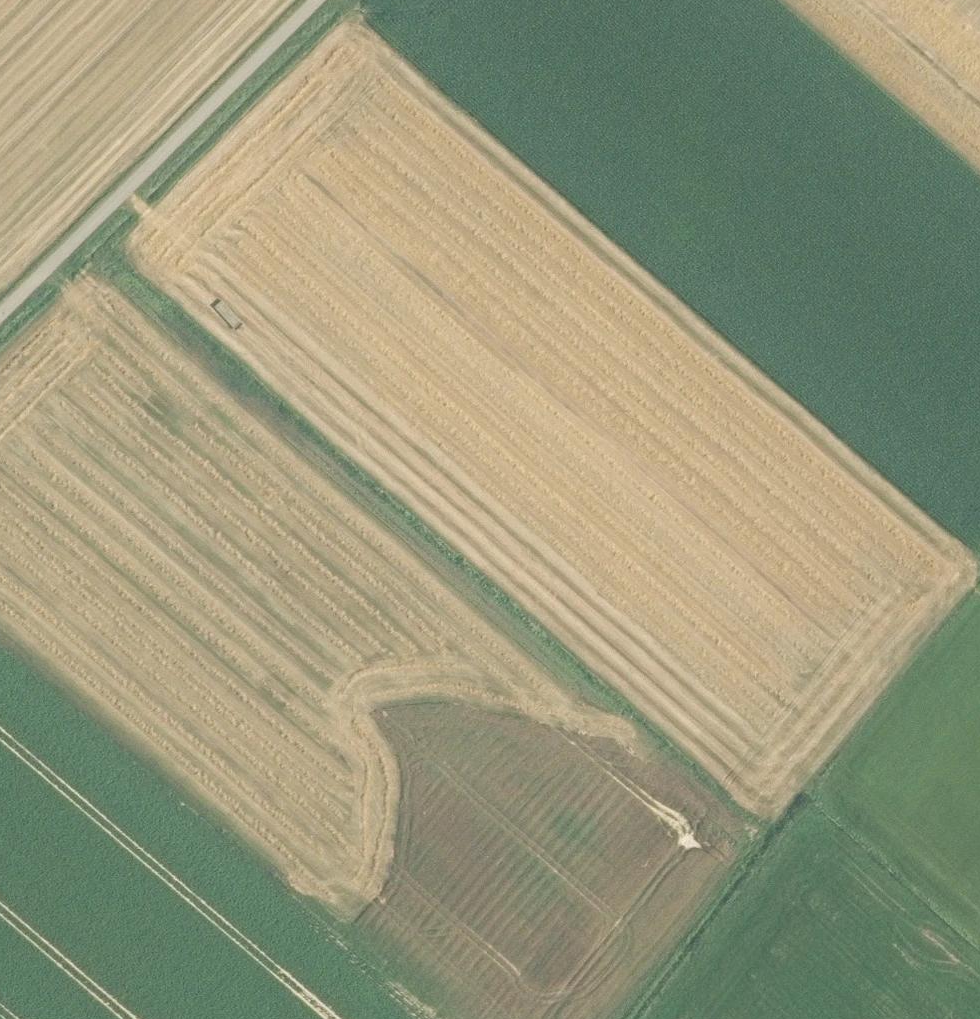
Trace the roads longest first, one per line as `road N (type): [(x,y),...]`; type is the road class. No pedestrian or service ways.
road 1 (unclassified): [(0,314),(317,0)]

